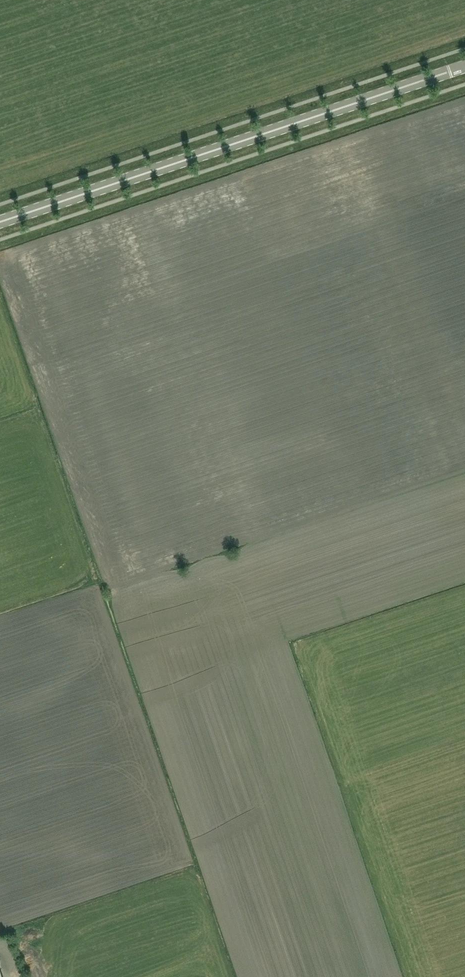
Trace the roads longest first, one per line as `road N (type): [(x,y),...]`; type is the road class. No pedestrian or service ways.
road 1 (tertiary): [(464,66),(0,221)]

